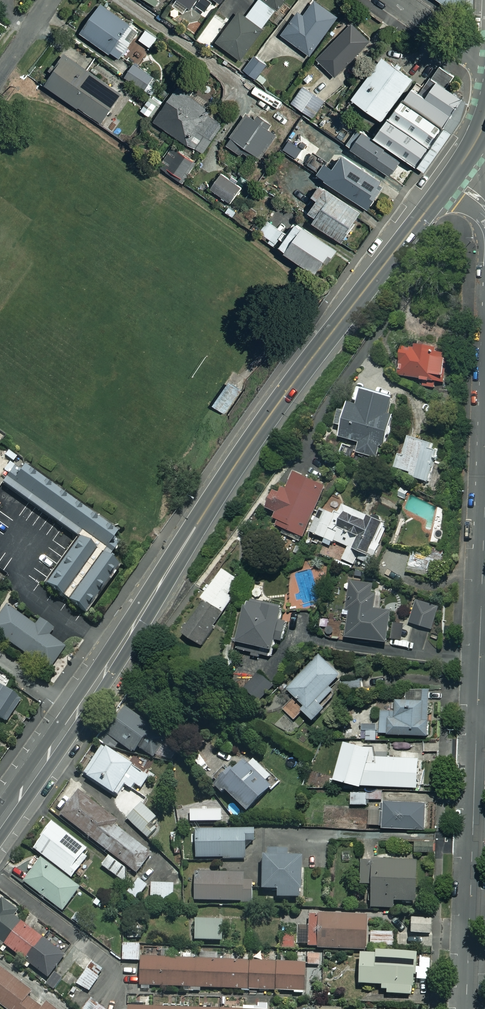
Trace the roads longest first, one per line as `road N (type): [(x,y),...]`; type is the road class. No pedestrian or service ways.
road 1 (secondary): [(440,191),(273,413),(76,714)]
road 2 (residential): [(477,724),(466,1008)]
road 3 (residential): [(484,495),(477,724)]
road 4 (secondary): [(76,714),(0,823)]

